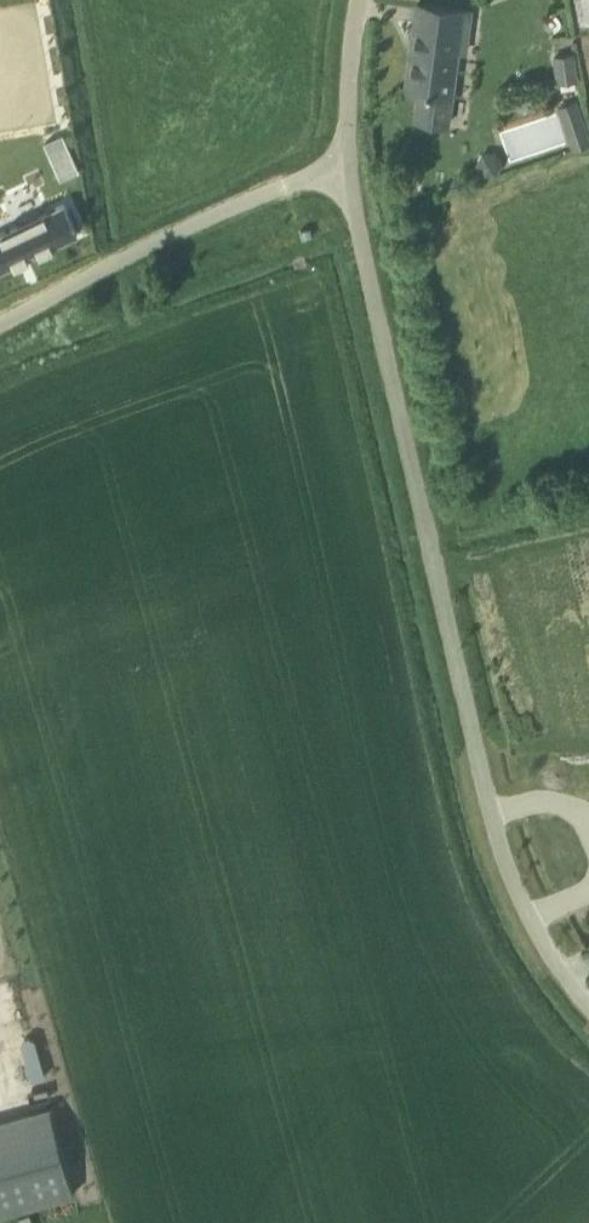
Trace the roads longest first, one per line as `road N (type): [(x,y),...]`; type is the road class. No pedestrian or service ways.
road 1 (unclassified): [(588,1003),(524,914),(474,744),(346,170)]
road 2 (unclassified): [(0,323),(309,174),(346,170)]
road 3 (unclassified): [(346,170),(360,0)]

